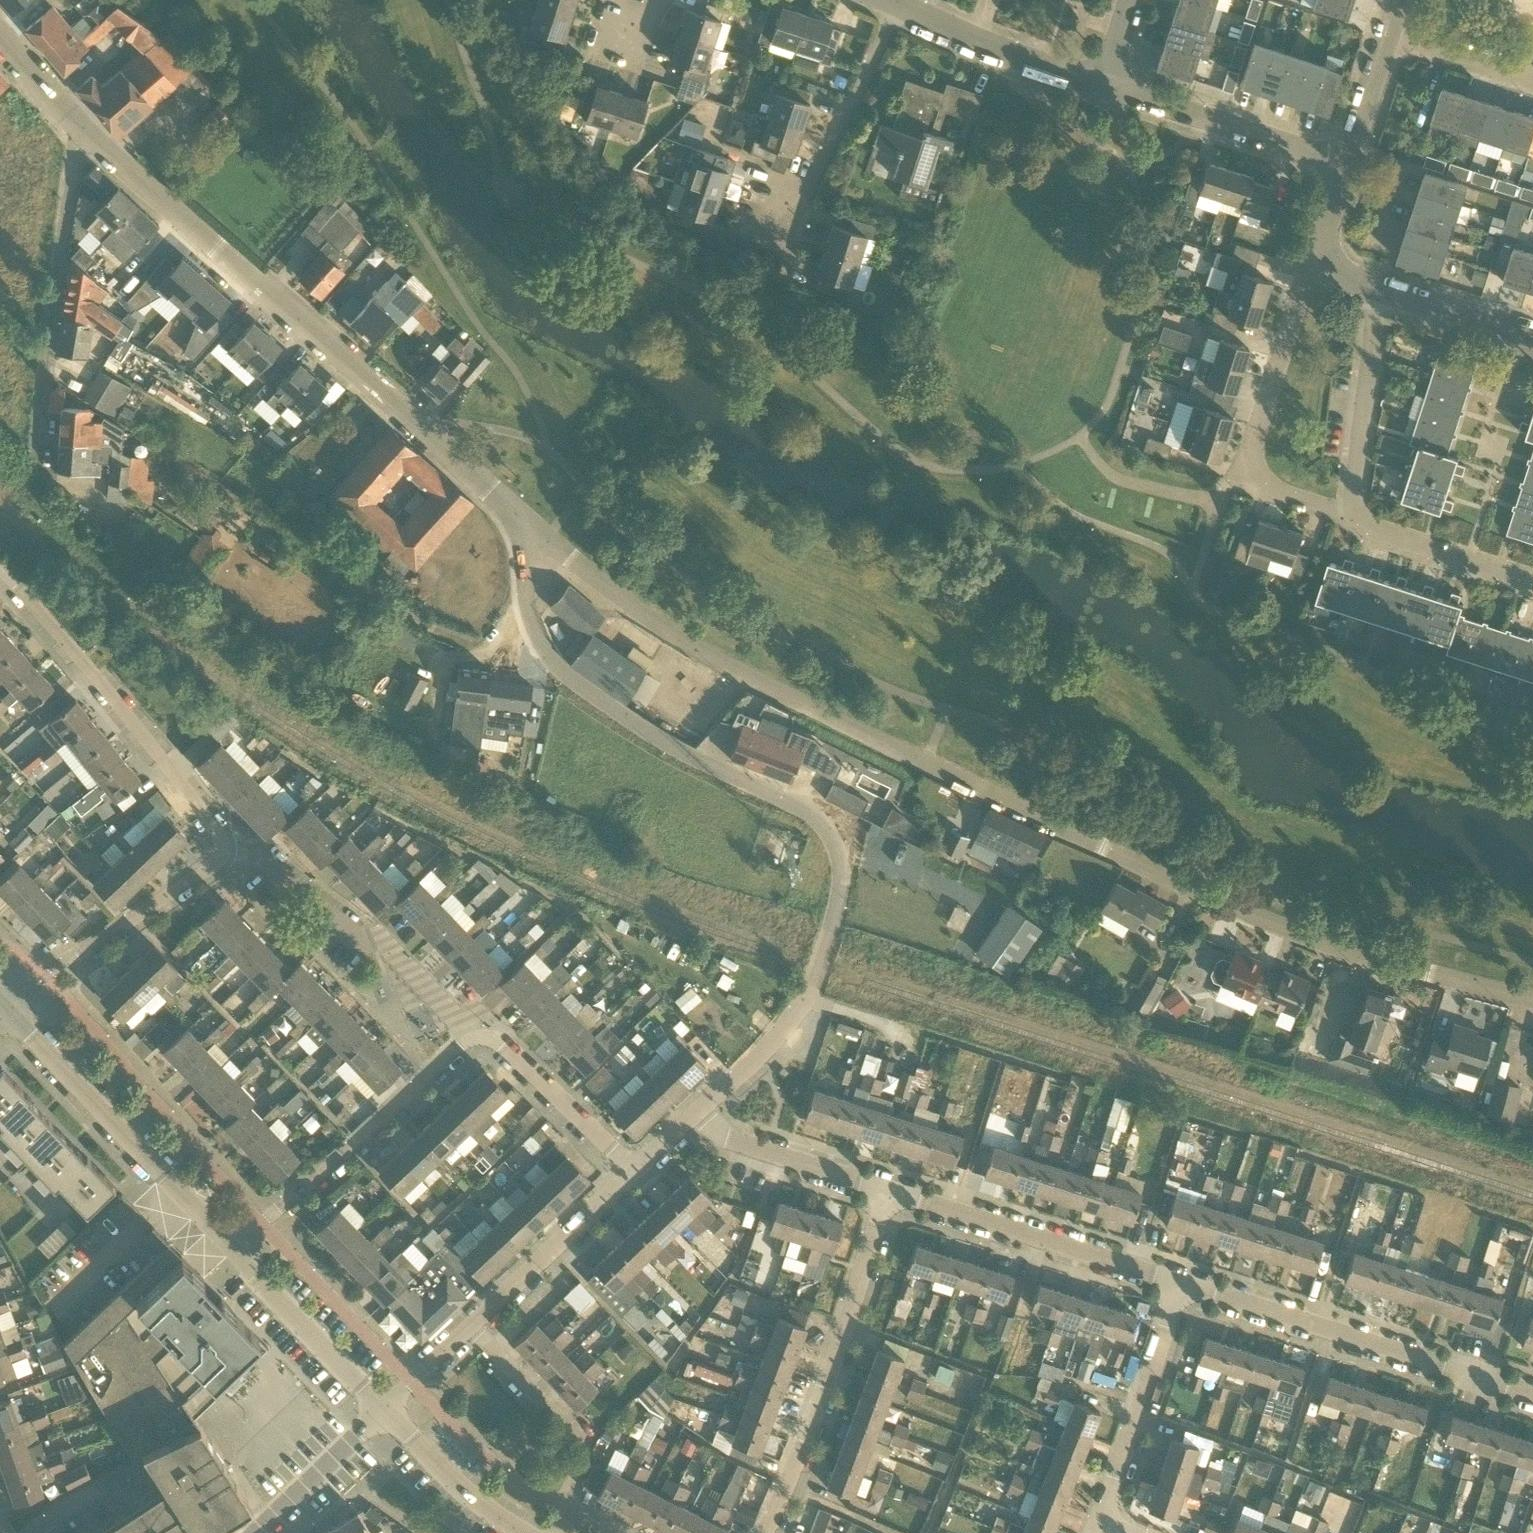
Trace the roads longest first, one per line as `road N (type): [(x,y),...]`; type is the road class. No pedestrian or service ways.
road 1 (residential): [(1532,1000),(1310,940),(925,764),(669,634),(544,536)]
road 2 (residential): [(699,1113),(802,1006),(836,918),(838,855),(815,821),(670,747),(561,673),(533,630),(525,595),(523,559),(544,536)]
road 3 (residential): [(544,536),(87,136)]
road 4 (residential): [(1532,1393),(1179,1283)]
road 5 (residential): [(1354,521),(1250,479),(1248,463),(1322,236)]
road 6 (residential): [(766,1532),(887,1192)]
road 7 (residential): [(0,574),(201,797),(226,851)]
road 8 (unclassified): [(384,1411),(631,1175)]
road 9 (tertiary): [(237,1257),(9,1010)]
road 10 (residential): [(237,1257),(466,1041),(485,1036)]
road 11 (residential): [(43,465),(48,352),(75,160),(87,136)]
road 12 (residential): [(226,851),(250,856),(325,923),(350,933),(485,1036)]
road 13 (residential): [(1179,1283),(887,1192)]
road 14 (residential): [(9,1010),(226,851)]
road 15 (residential): [(1099,1525),(1179,1283)]
road 16 (residential): [(1345,164),(1104,87)]
road 17 (residential): [(1354,521),(1375,289)]
road 18 (residential): [(1104,87),(889,0)]
road 19 (tertiary): [(384,1411),(237,1257)]
road 20 (residential): [(887,1192),(729,1139),(699,1113)]
road 21 (residential): [(485,1036),(502,1042),(631,1175)]
road 22 (residential): [(1532,580),(1354,521)]
road 23 (tertiary): [(522,1532),(466,1494),(384,1411)]
road 24 (residential): [(256,1532),(384,1411)]
road 25 (residential): [(1345,164),(1398,0)]
road 26 (residential): [(1532,340),(1375,289)]
road 27 (residential): [(87,136),(0,40)]

